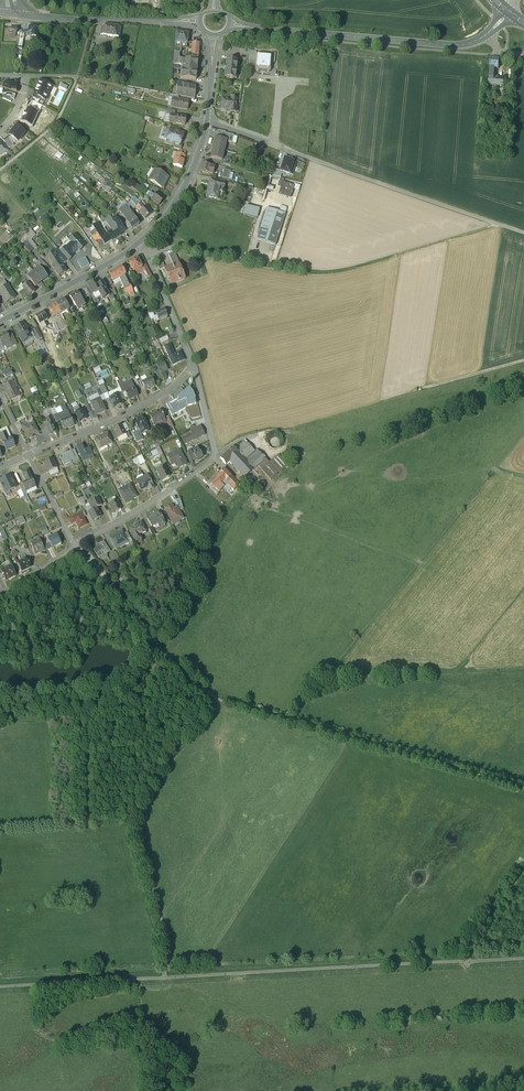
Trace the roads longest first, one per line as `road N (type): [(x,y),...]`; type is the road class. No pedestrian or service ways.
road 1 (track): [(523,958),(164,978)]
road 2 (track): [(219,702),(523,789)]
road 3 (residential): [(194,371),(215,458),(74,547)]
road 4 (tertiary): [(509,18),(479,46),(457,50),(265,36)]
road 5 (track): [(495,227),(343,276),(277,271)]
road 6 (track): [(523,236),(321,167)]
road 7 (residential): [(194,371),(129,415),(28,458)]
road 8 (tertiary): [(140,247),(0,327)]
road 9 (track): [(219,702),(149,779),(138,826)]
road 10 (track): [(142,979),(0,988)]
road 11 (tertiary): [(165,29),(24,15)]
road 12 (track): [(138,826),(165,964)]
road 13 (tertiary): [(206,128),(183,194),(140,247)]
road 14 (residential): [(140,247),(194,371)]
road 15 (track): [(74,547),(151,639)]

